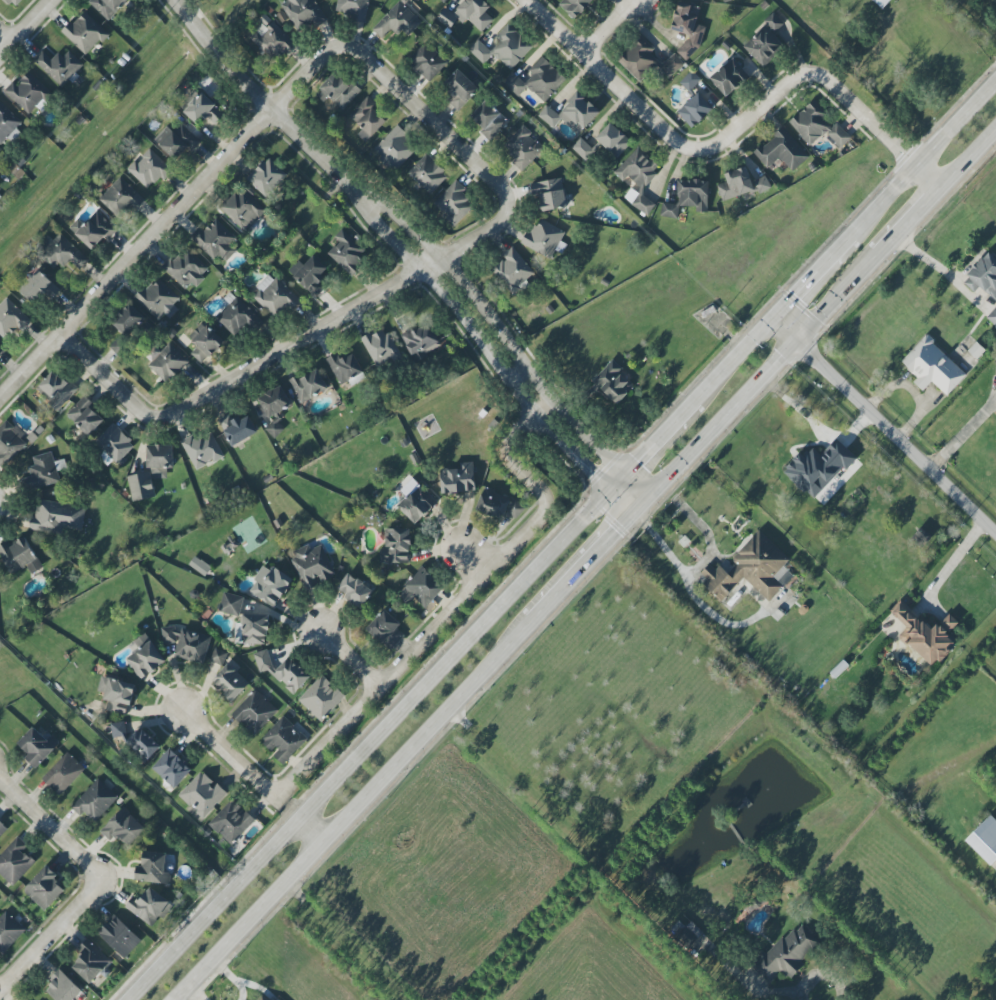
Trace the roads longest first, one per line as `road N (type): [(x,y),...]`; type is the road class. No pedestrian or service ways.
road 1 (secondary): [(995,80),(124,999)]
road 2 (residential): [(60,333),(139,409),(159,418),(500,223),(507,200)]
road 3 (residential): [(525,0),(690,149),(724,140),(795,78),(820,76),(943,188)]
road 4 (residential): [(549,400),(509,442),(510,455),(543,493),(541,516),(275,799)]
road 5 (secondary): [(177,999),(531,621)]
road 6 (residential): [(344,49),(324,56),(0,396)]
road 7 (residential): [(366,201),(384,234),(451,304),(534,414),(633,514)]
road 8 (residential): [(650,496),(549,400),(442,258),(366,201)]
road 9 (secondary): [(650,496),(877,258)]
road 10 (tertiary): [(995,530),(772,323)]
road 11 (residential): [(344,49),(361,53),(507,200)]
road 12 (residential): [(366,201),(217,53)]
road 13 (residential): [(0,986),(104,876)]
road 14 (secondary): [(531,621),(633,514)]
road 15 (residential): [(104,876),(0,776)]
road 16 (residential): [(275,799),(185,711)]

